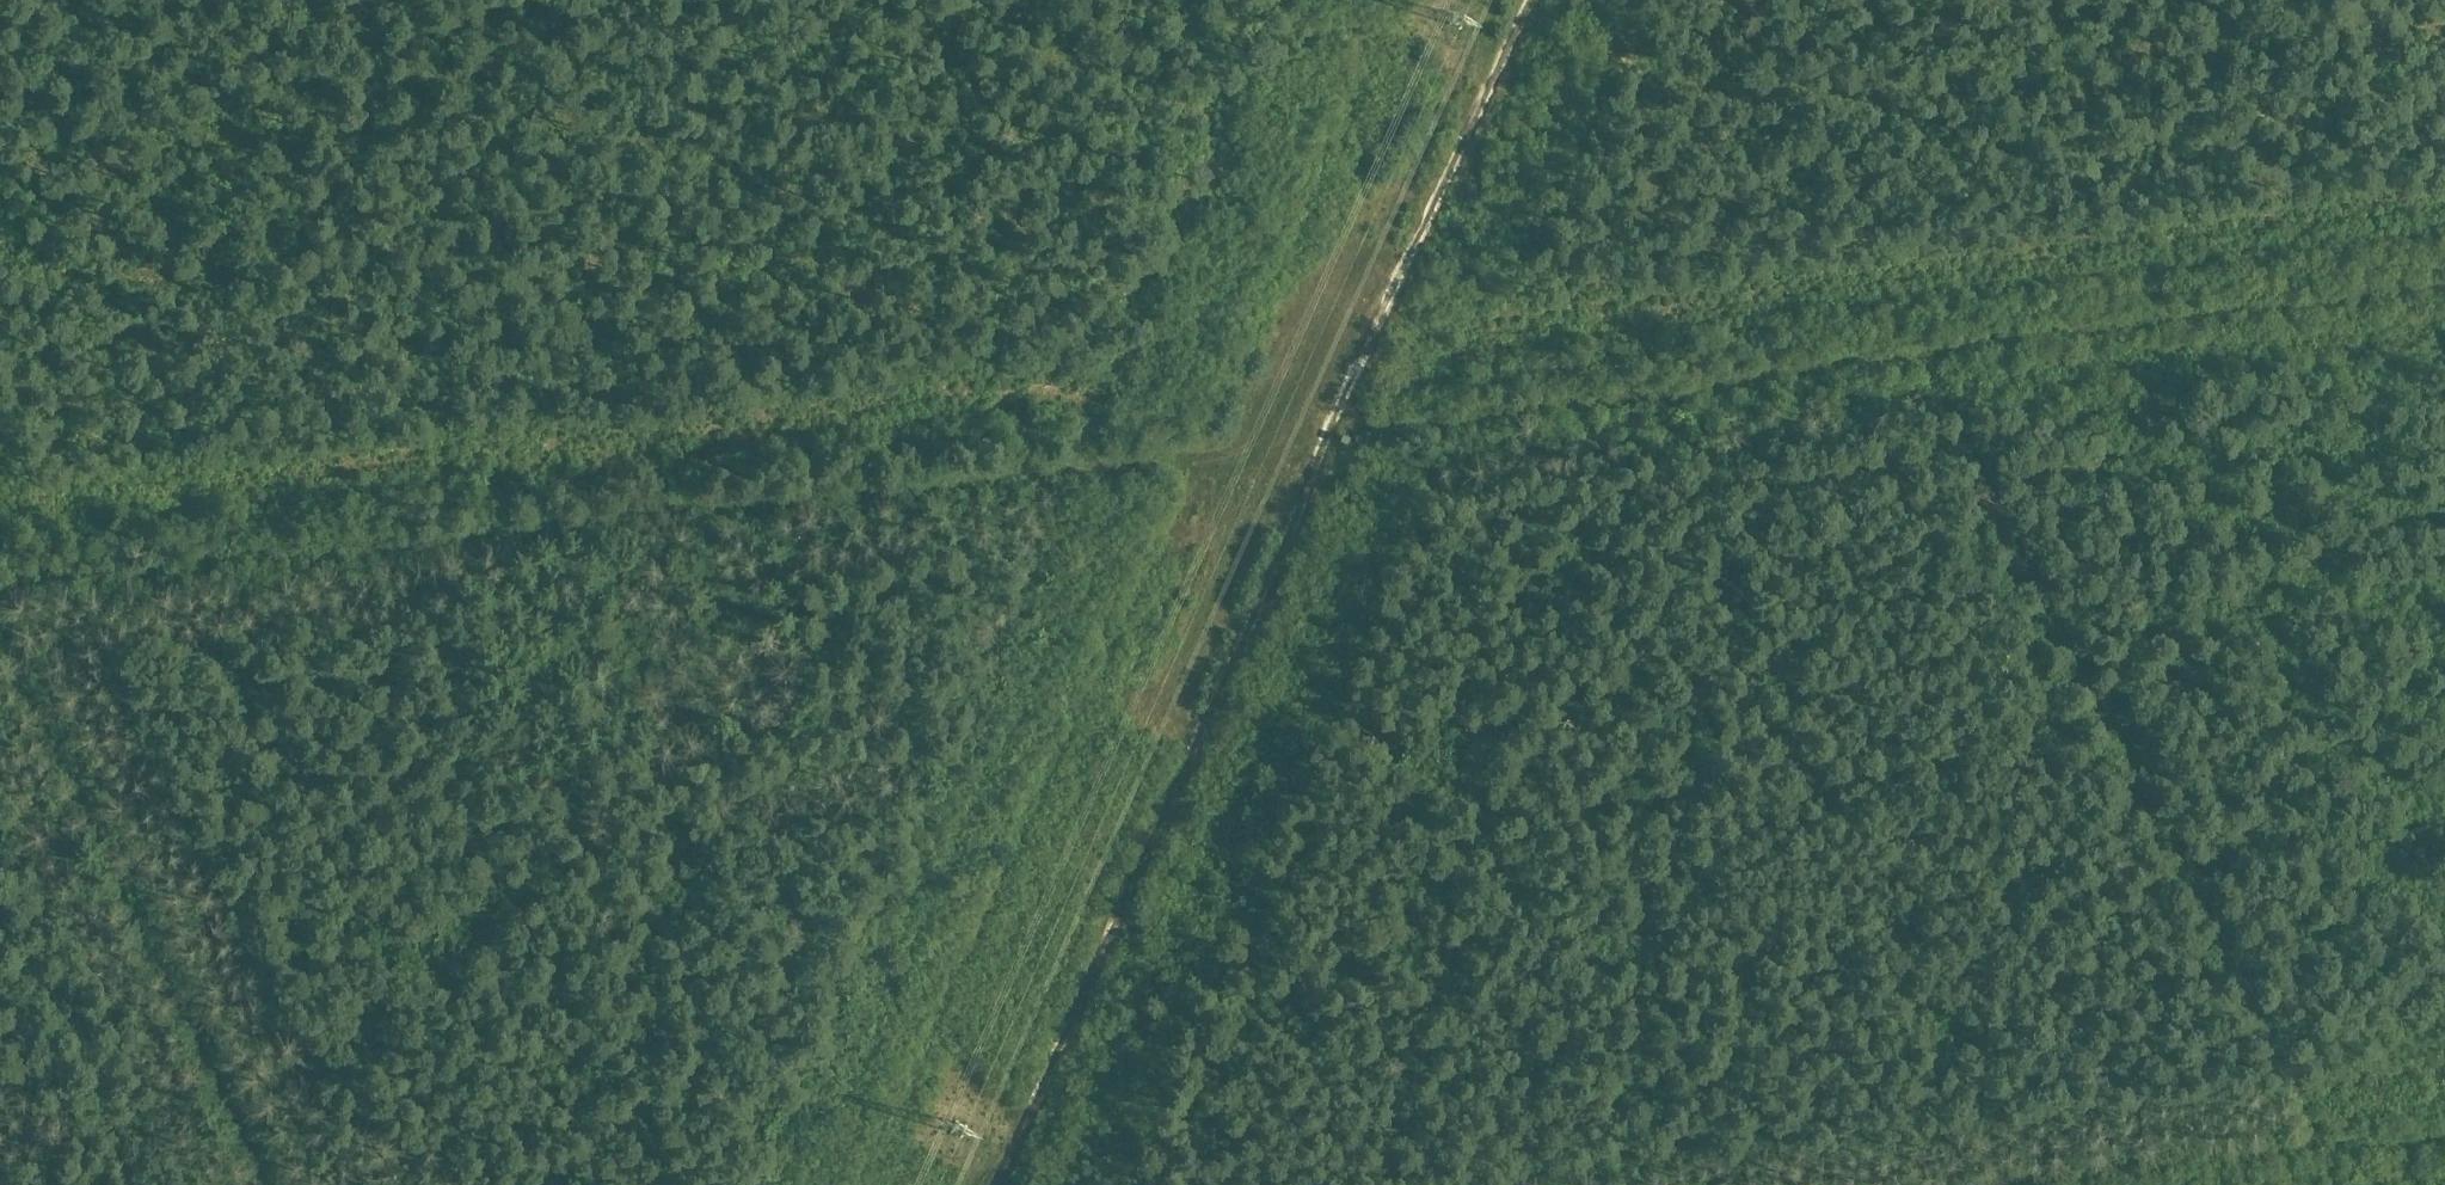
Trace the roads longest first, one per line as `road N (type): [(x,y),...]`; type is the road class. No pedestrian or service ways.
road 1 (track): [(1527,0),(993,1184)]

